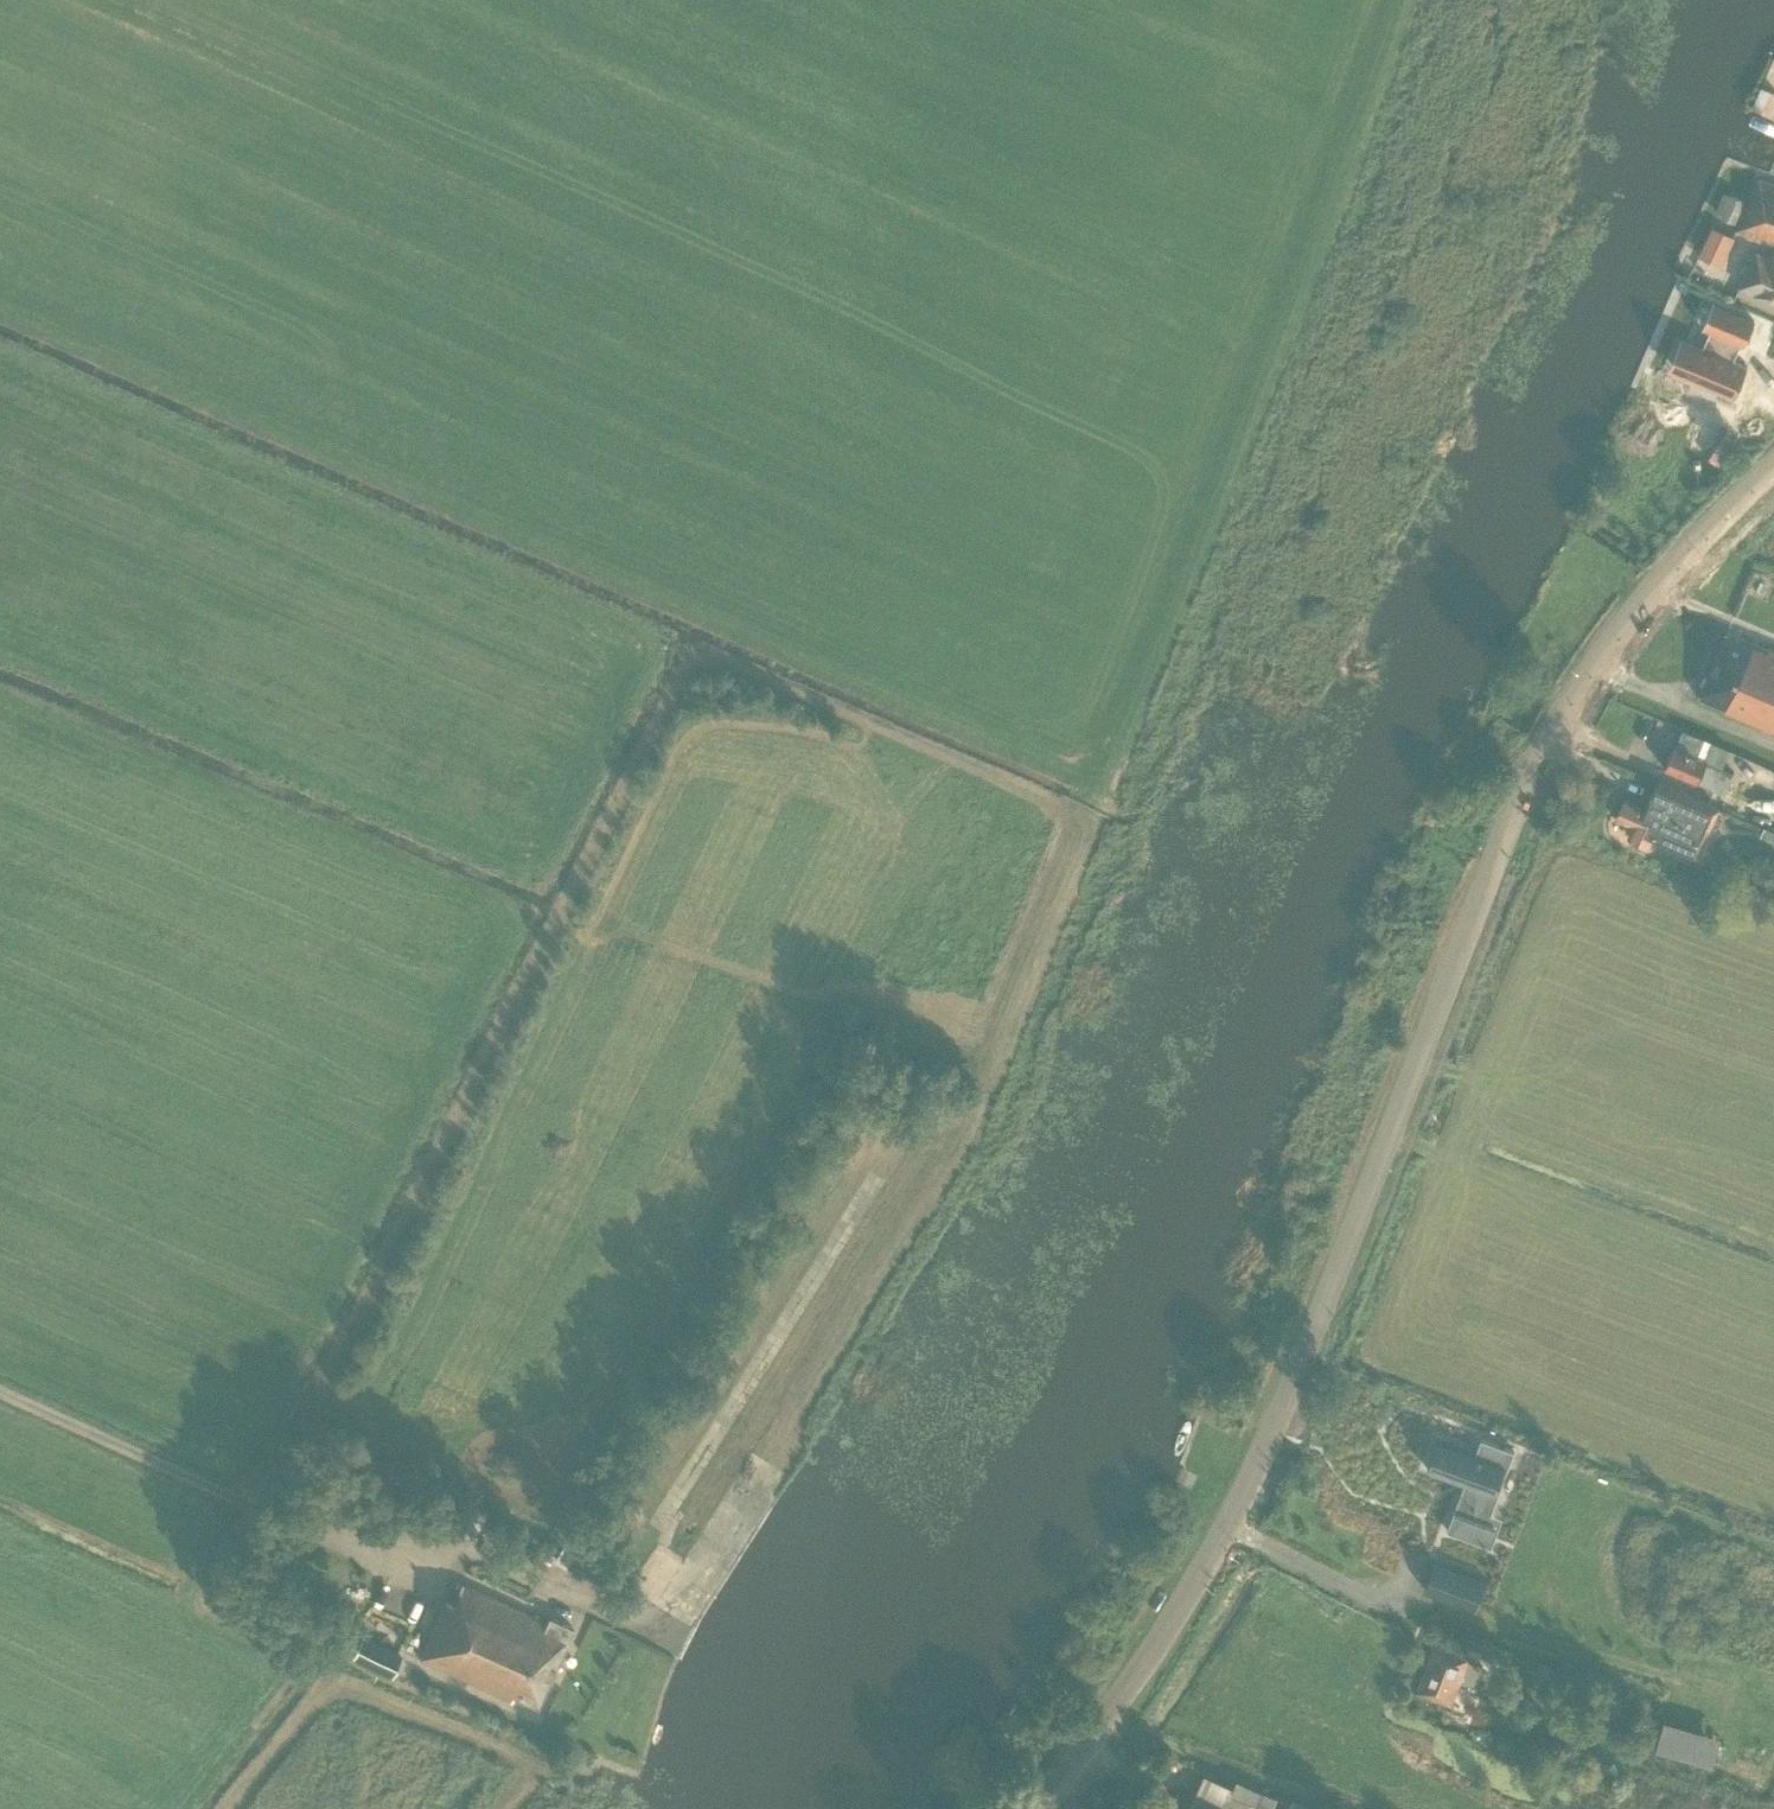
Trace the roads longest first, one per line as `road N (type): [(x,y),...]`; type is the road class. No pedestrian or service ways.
road 1 (tertiary): [(1038,1808),(1165,1630),(1248,1481),(1472,915),(1559,723),(1641,603),(1773,467)]

